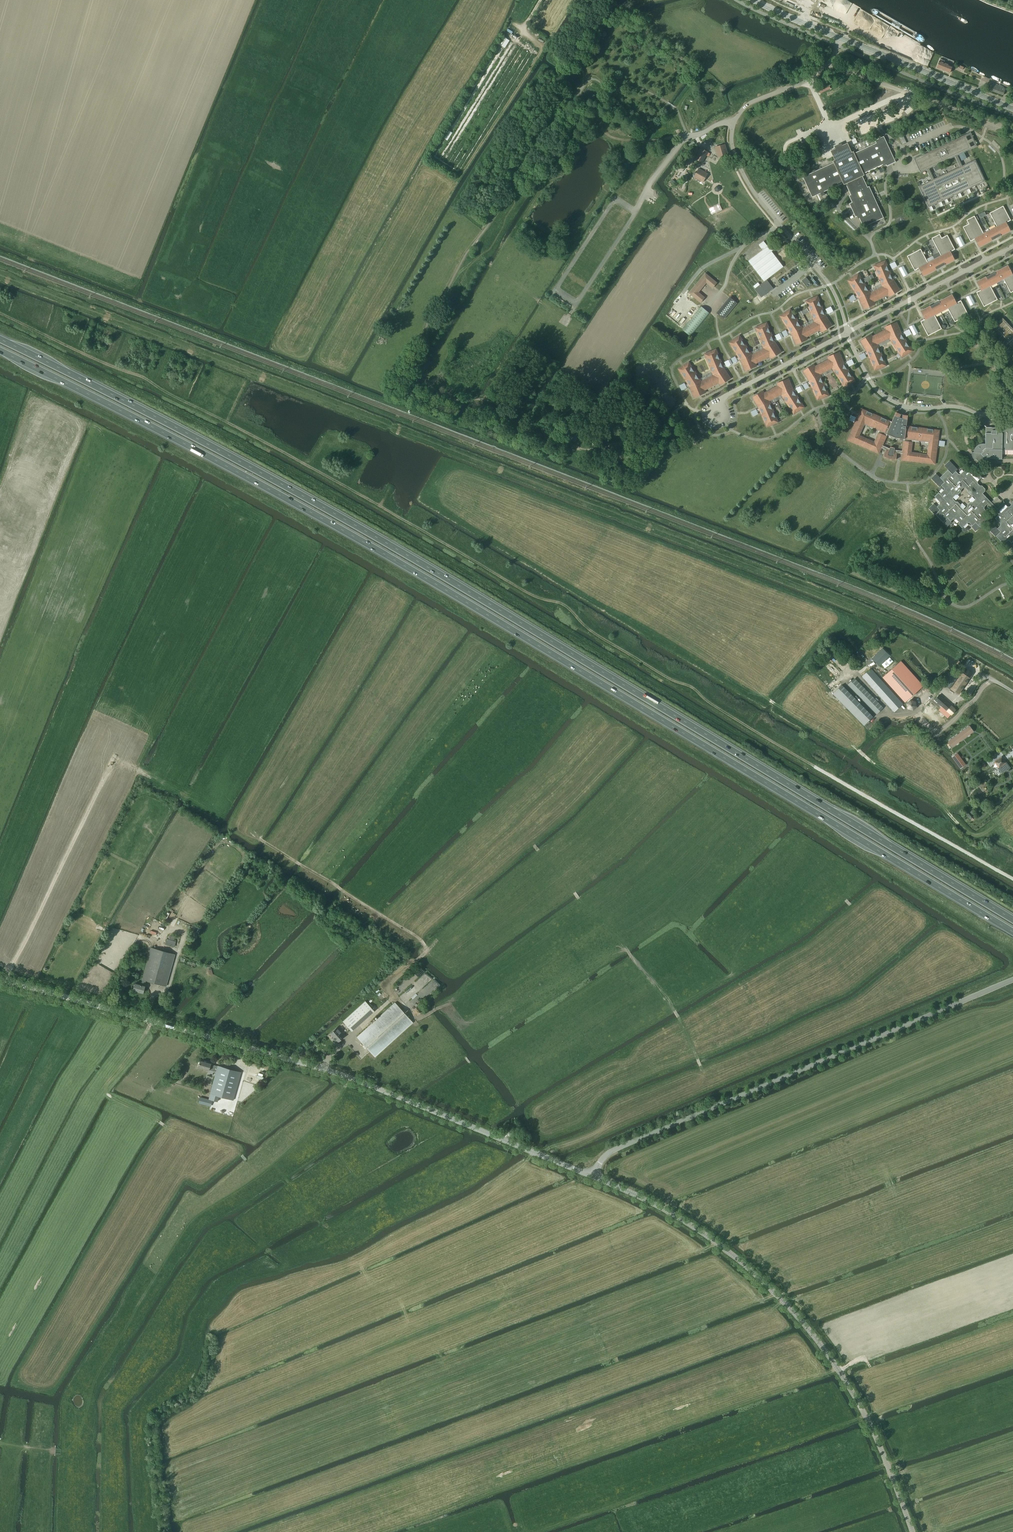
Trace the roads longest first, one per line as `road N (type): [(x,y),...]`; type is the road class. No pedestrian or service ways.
road 1 (trunk): [(0,351),(348,533),(1012,932)]
road 2 (trunk): [(1012,920),(356,525),(0,340)]
road 3 (track): [(0,314),(141,376),(516,588),(561,603),(588,630),(662,676),(1012,879)]
road 4 (unclassified): [(592,1176),(325,1070),(0,979)]
road 5 (unclassified): [(913,1531),(870,1425),(798,1317),(697,1229),(592,1176)]
road 6 (unclassified): [(592,1176),(612,1150),(1012,980)]
road 7 (track): [(741,682),(860,751),(973,836),(1012,805)]
road 8 (secondary): [(1012,108),(753,0)]

